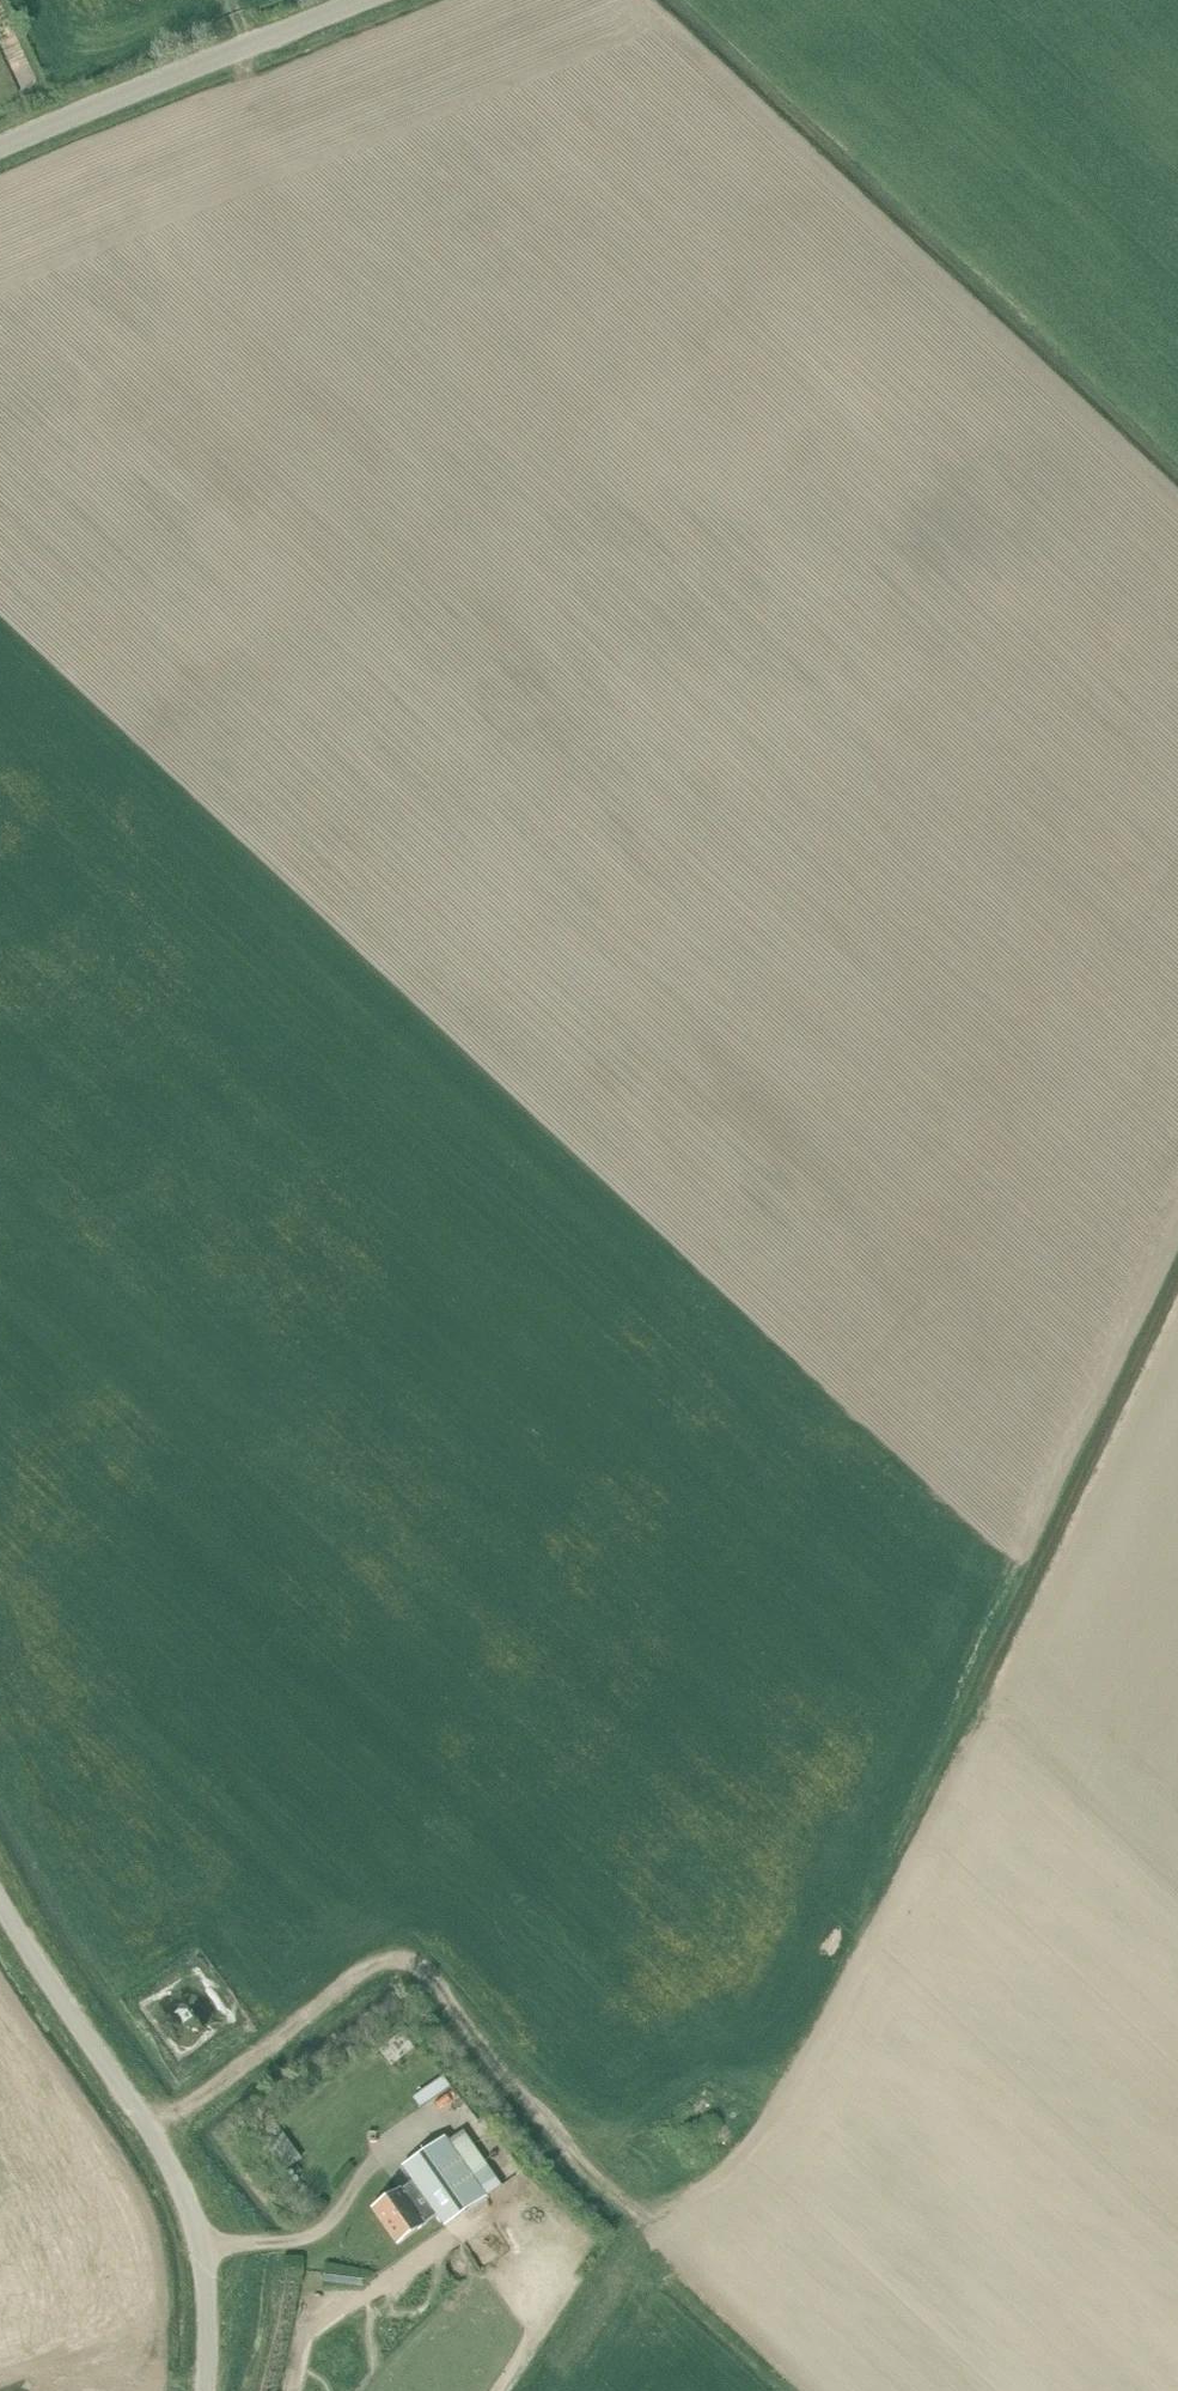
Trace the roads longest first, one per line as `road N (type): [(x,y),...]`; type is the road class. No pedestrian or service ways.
road 1 (unclassified): [(205,2390),(204,2249),(180,2184),(0,1900)]
road 2 (tertiary): [(0,150),(356,0)]

